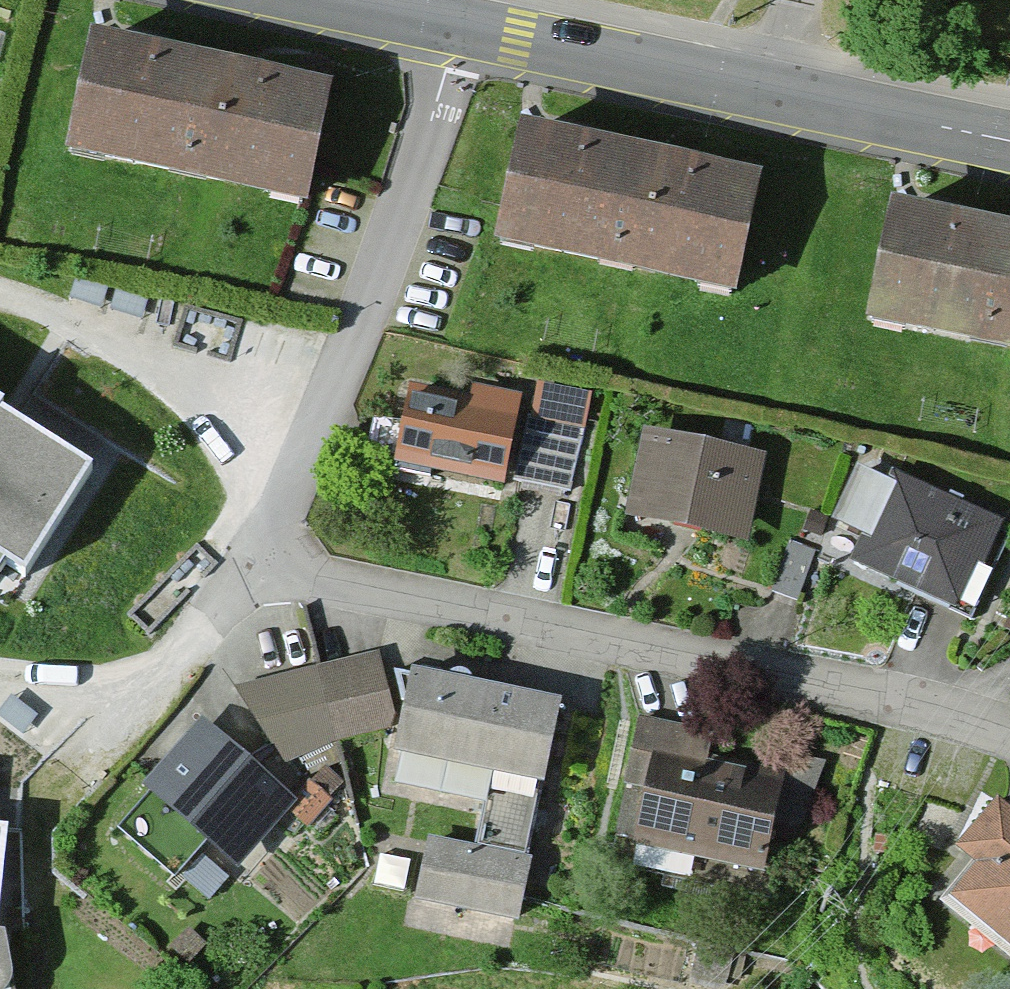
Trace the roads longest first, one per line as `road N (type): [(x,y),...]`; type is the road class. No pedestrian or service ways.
road 1 (residential): [(457,22),(365,306),(284,505),(281,554),(313,581),(1009,738)]
road 2 (residential): [(457,22),(1009,145)]

